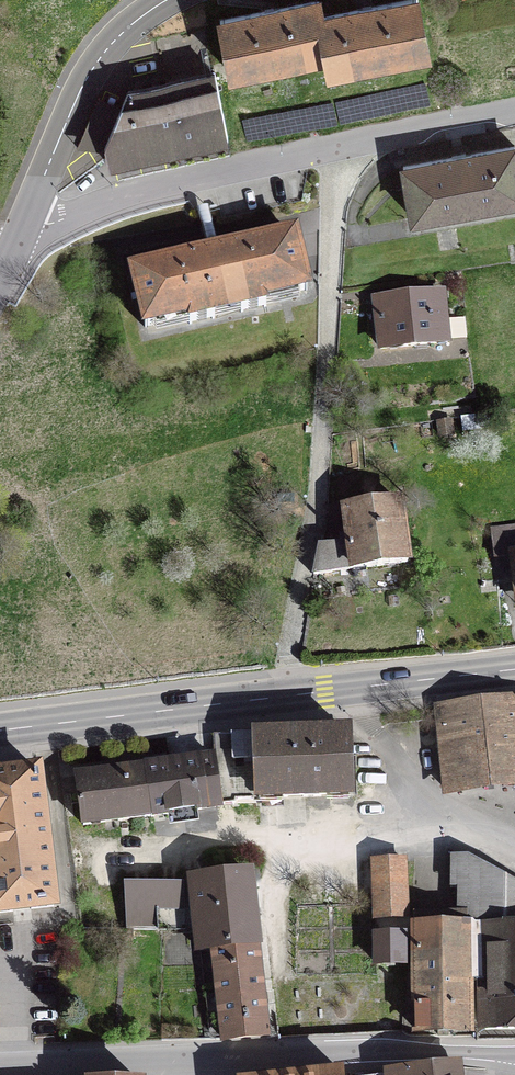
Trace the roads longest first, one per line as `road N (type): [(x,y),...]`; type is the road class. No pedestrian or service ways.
road 1 (residential): [(18,258),(126,196),(514,113)]
road 2 (secondary): [(0,731),(514,669)]
road 3 (residential): [(0,1066),(514,1057)]
road 4 (residential): [(180,0),(125,35),(88,85),(18,258)]

